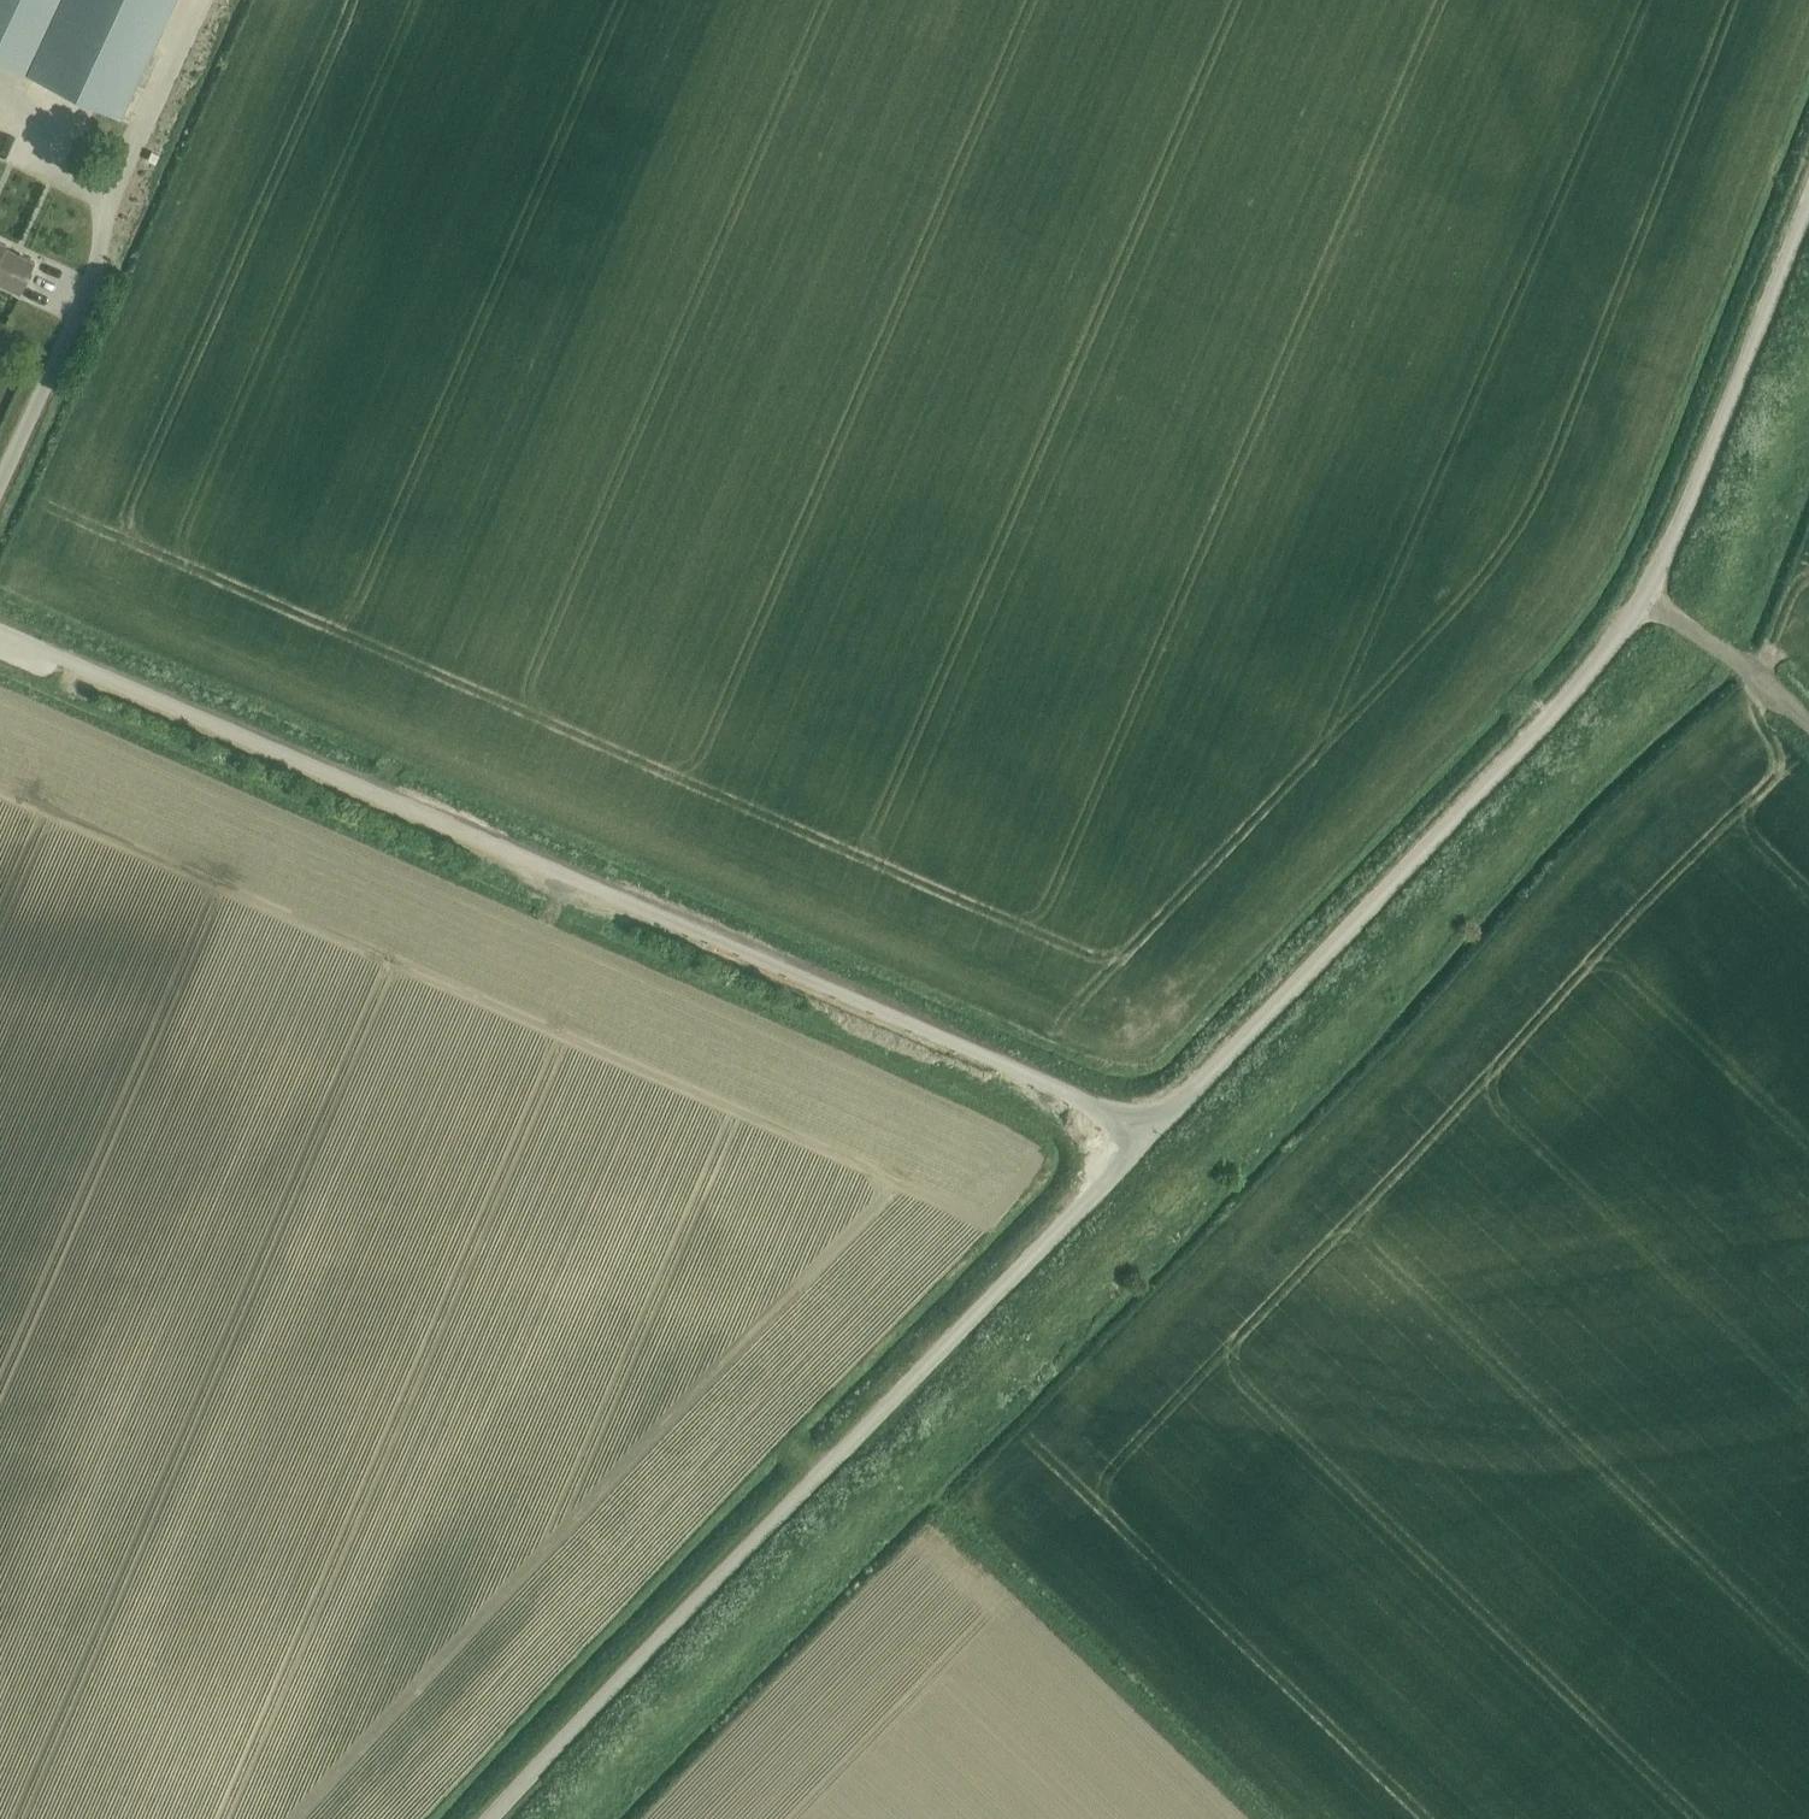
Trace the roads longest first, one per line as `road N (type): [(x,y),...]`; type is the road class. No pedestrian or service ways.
road 1 (unclassified): [(1144,1143),(1096,1105),(0,628)]
road 2 (unclassified): [(1144,1143),(1563,701),(1646,600),(1808,205)]
road 3 (unclassified): [(492,1818),(1144,1143)]

